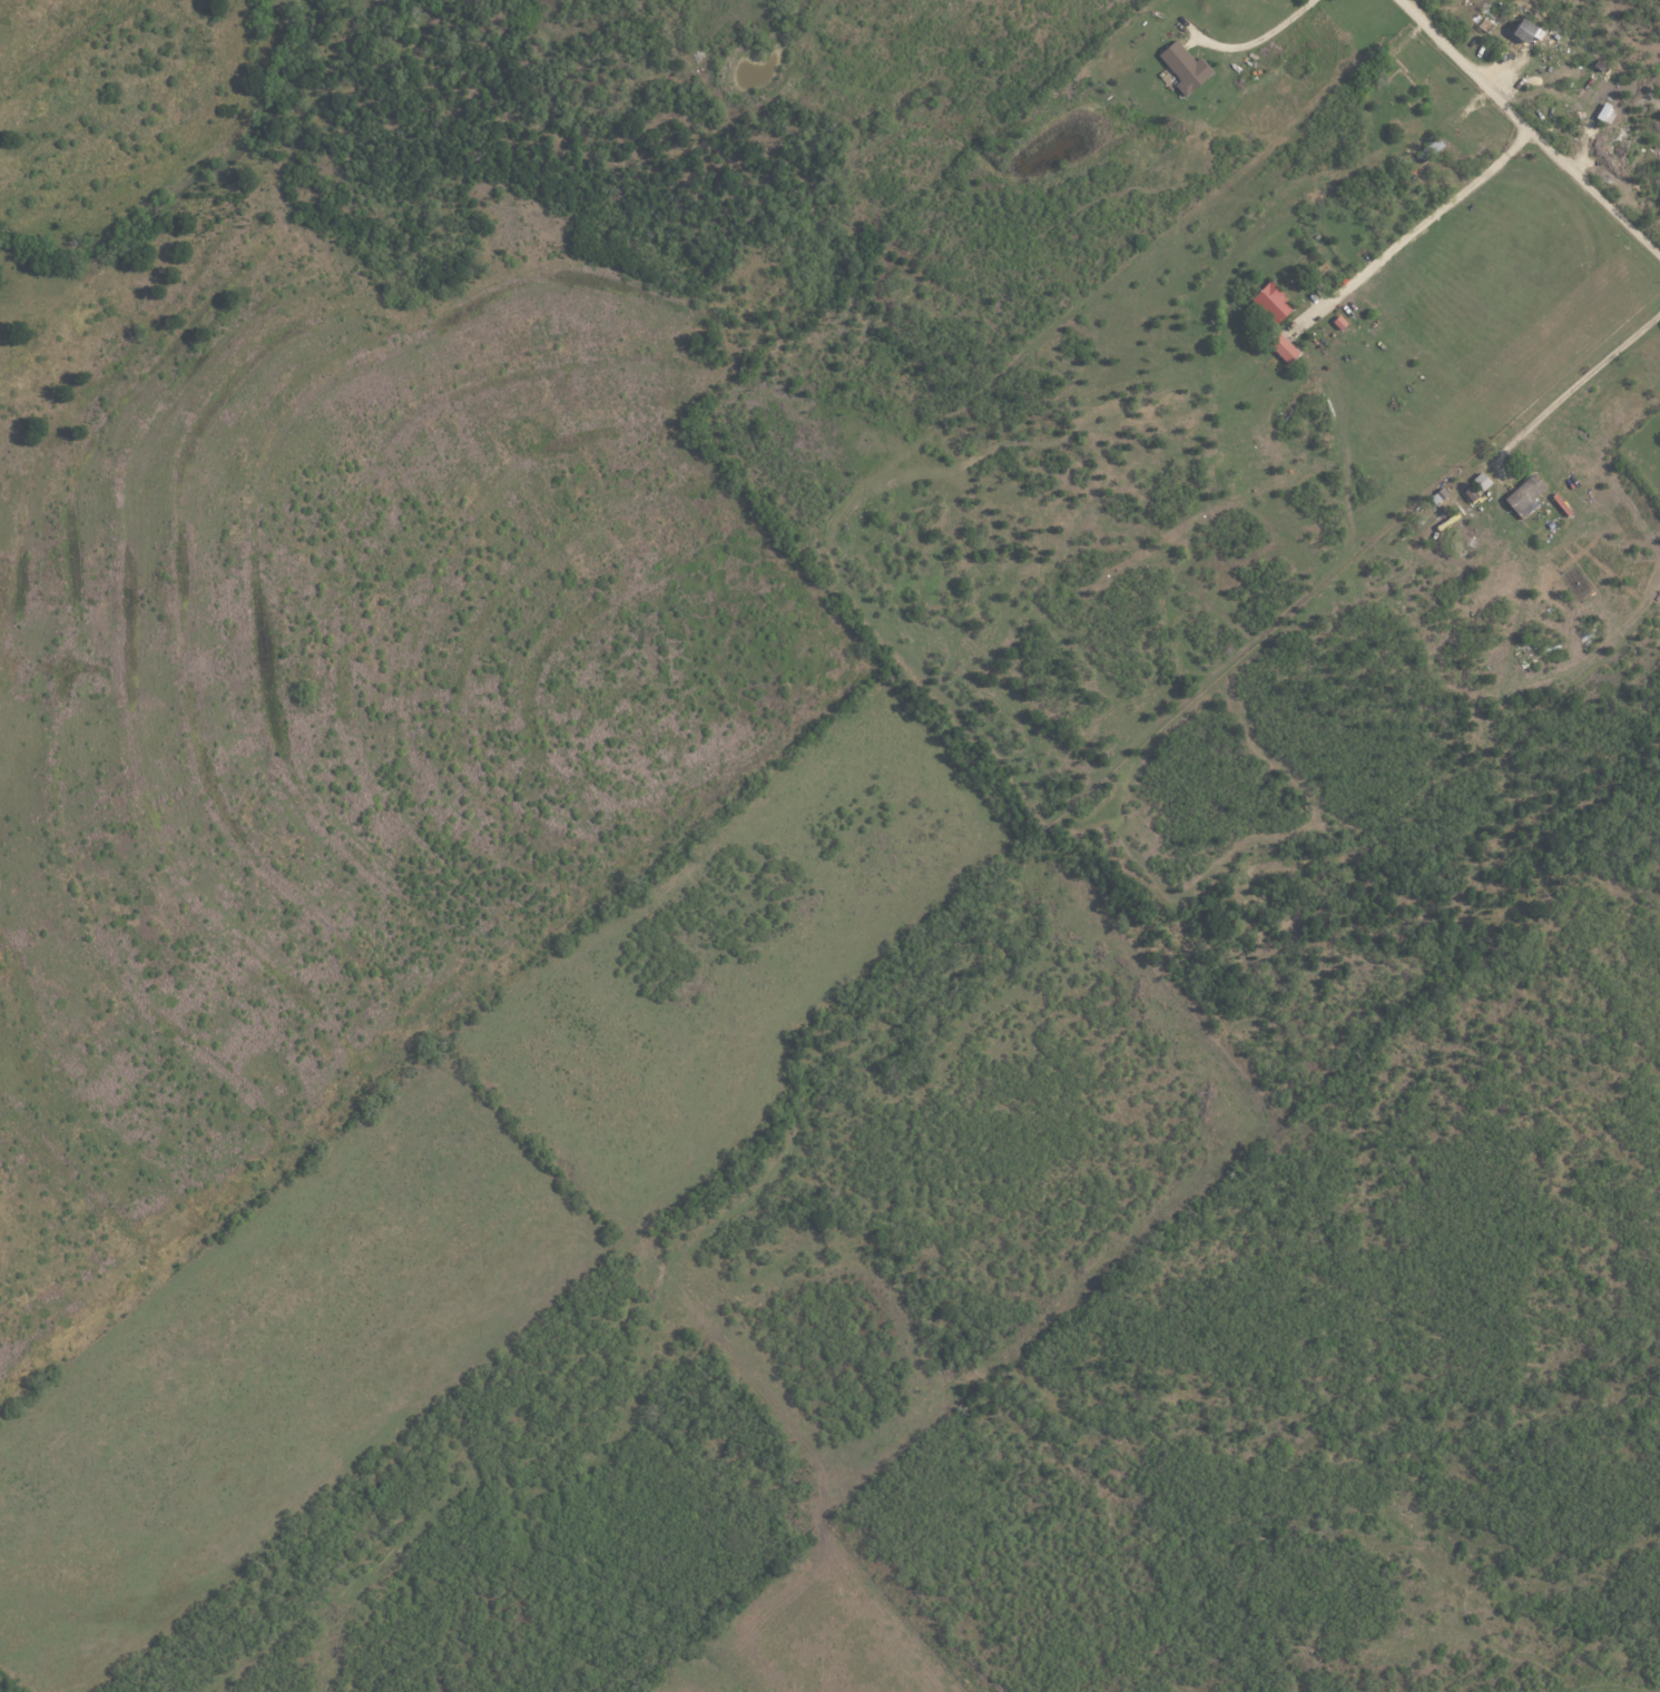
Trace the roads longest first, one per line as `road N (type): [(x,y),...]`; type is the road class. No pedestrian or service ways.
road 1 (residential): [(1659,256),(1403,0)]

